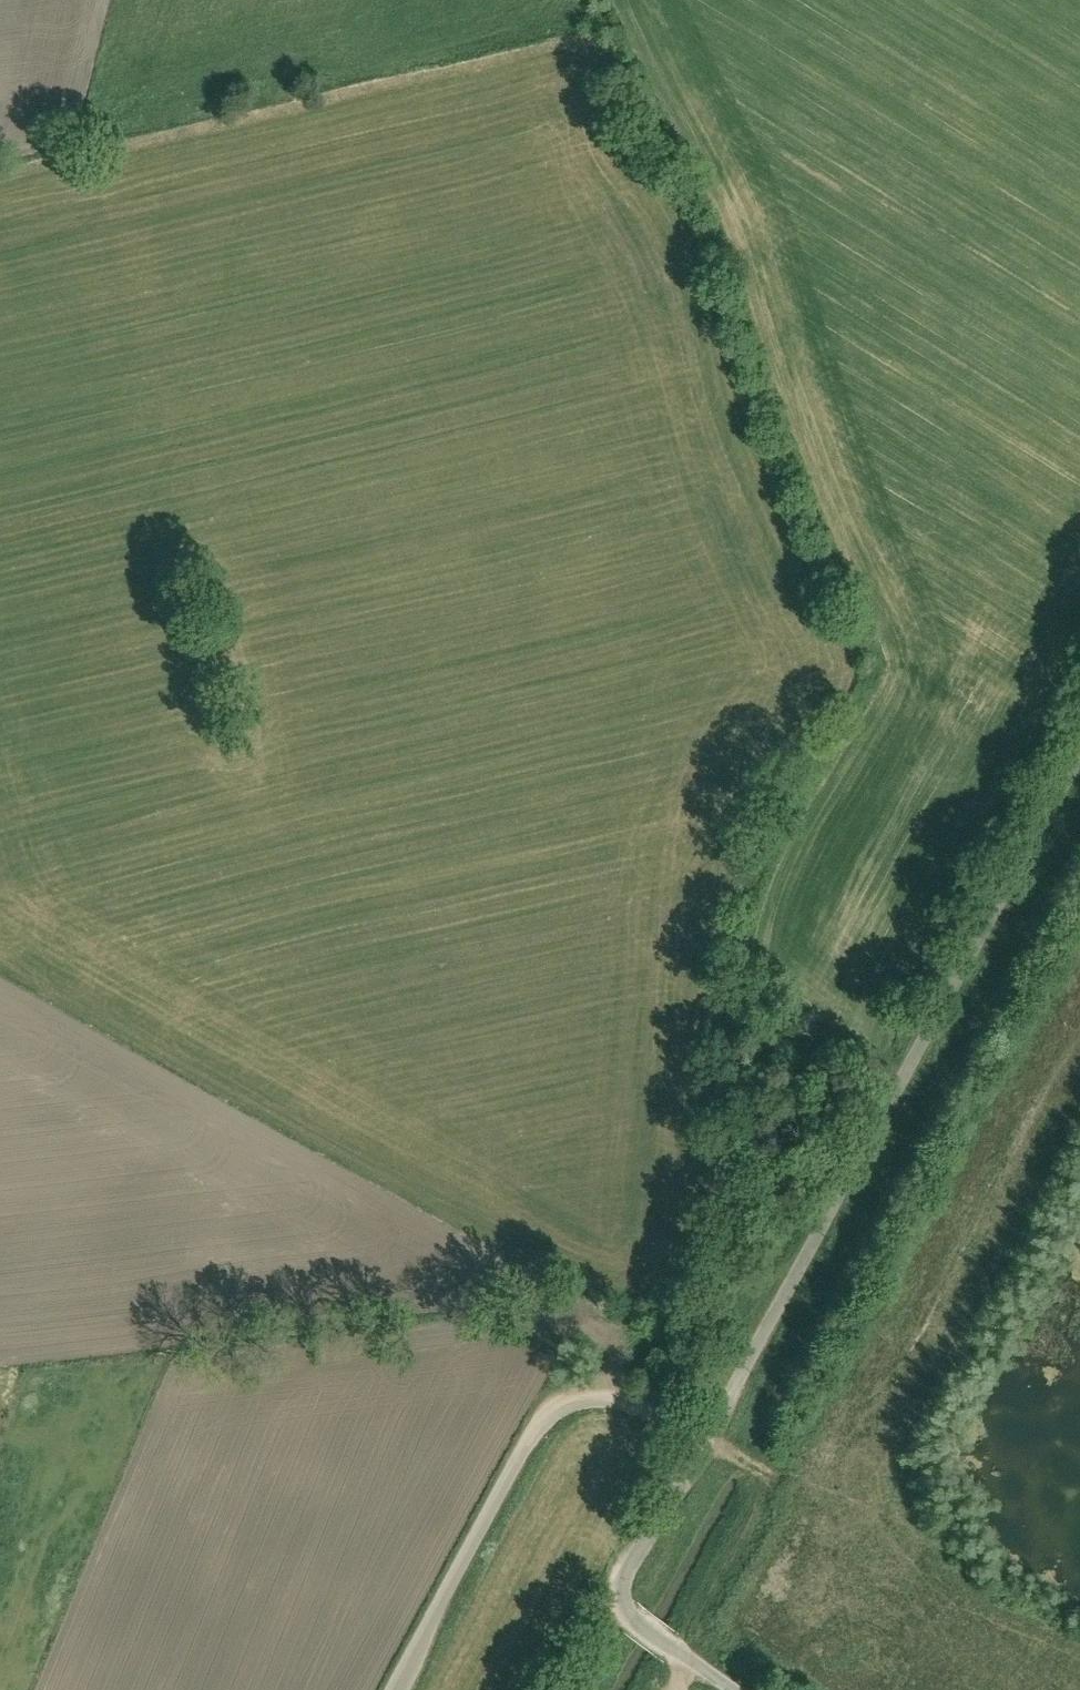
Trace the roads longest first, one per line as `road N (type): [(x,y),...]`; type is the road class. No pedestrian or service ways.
road 1 (unclassified): [(1079,787),(915,1096),(704,1447)]
road 2 (unclassified): [(399,1689),(552,1418),(609,1400),(704,1447)]
road 3 (unclassified): [(704,1447),(622,1593),(625,1607),(735,1689)]

